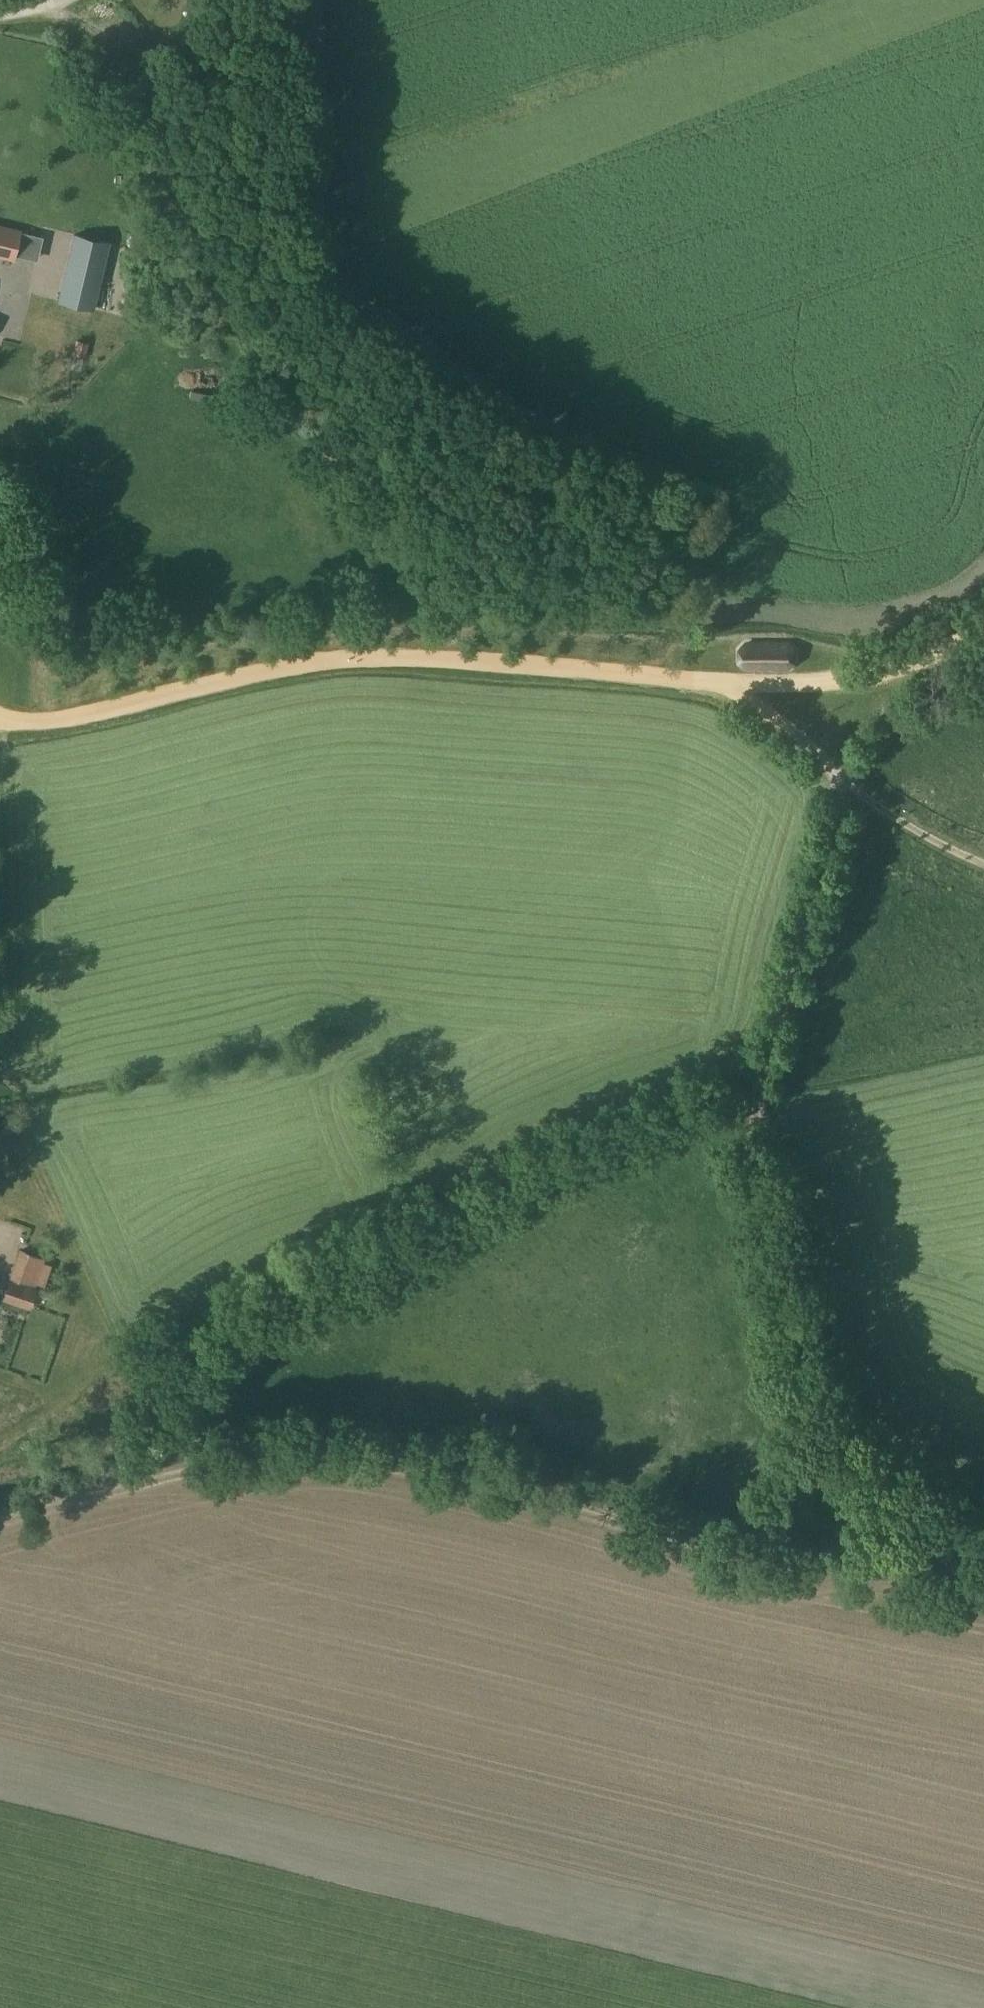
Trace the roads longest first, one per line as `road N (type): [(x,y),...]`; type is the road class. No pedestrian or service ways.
road 1 (track): [(731,1729),(801,1444),(812,1365),(757,1109),(773,1021),(836,830),(857,731),(885,668)]
road 2 (track): [(0,719),(33,724),(103,711),(332,656),(734,684)]
road 3 (track): [(983,860),(846,783),(734,684)]
road 4 (track): [(734,684),(885,668),(983,628)]

